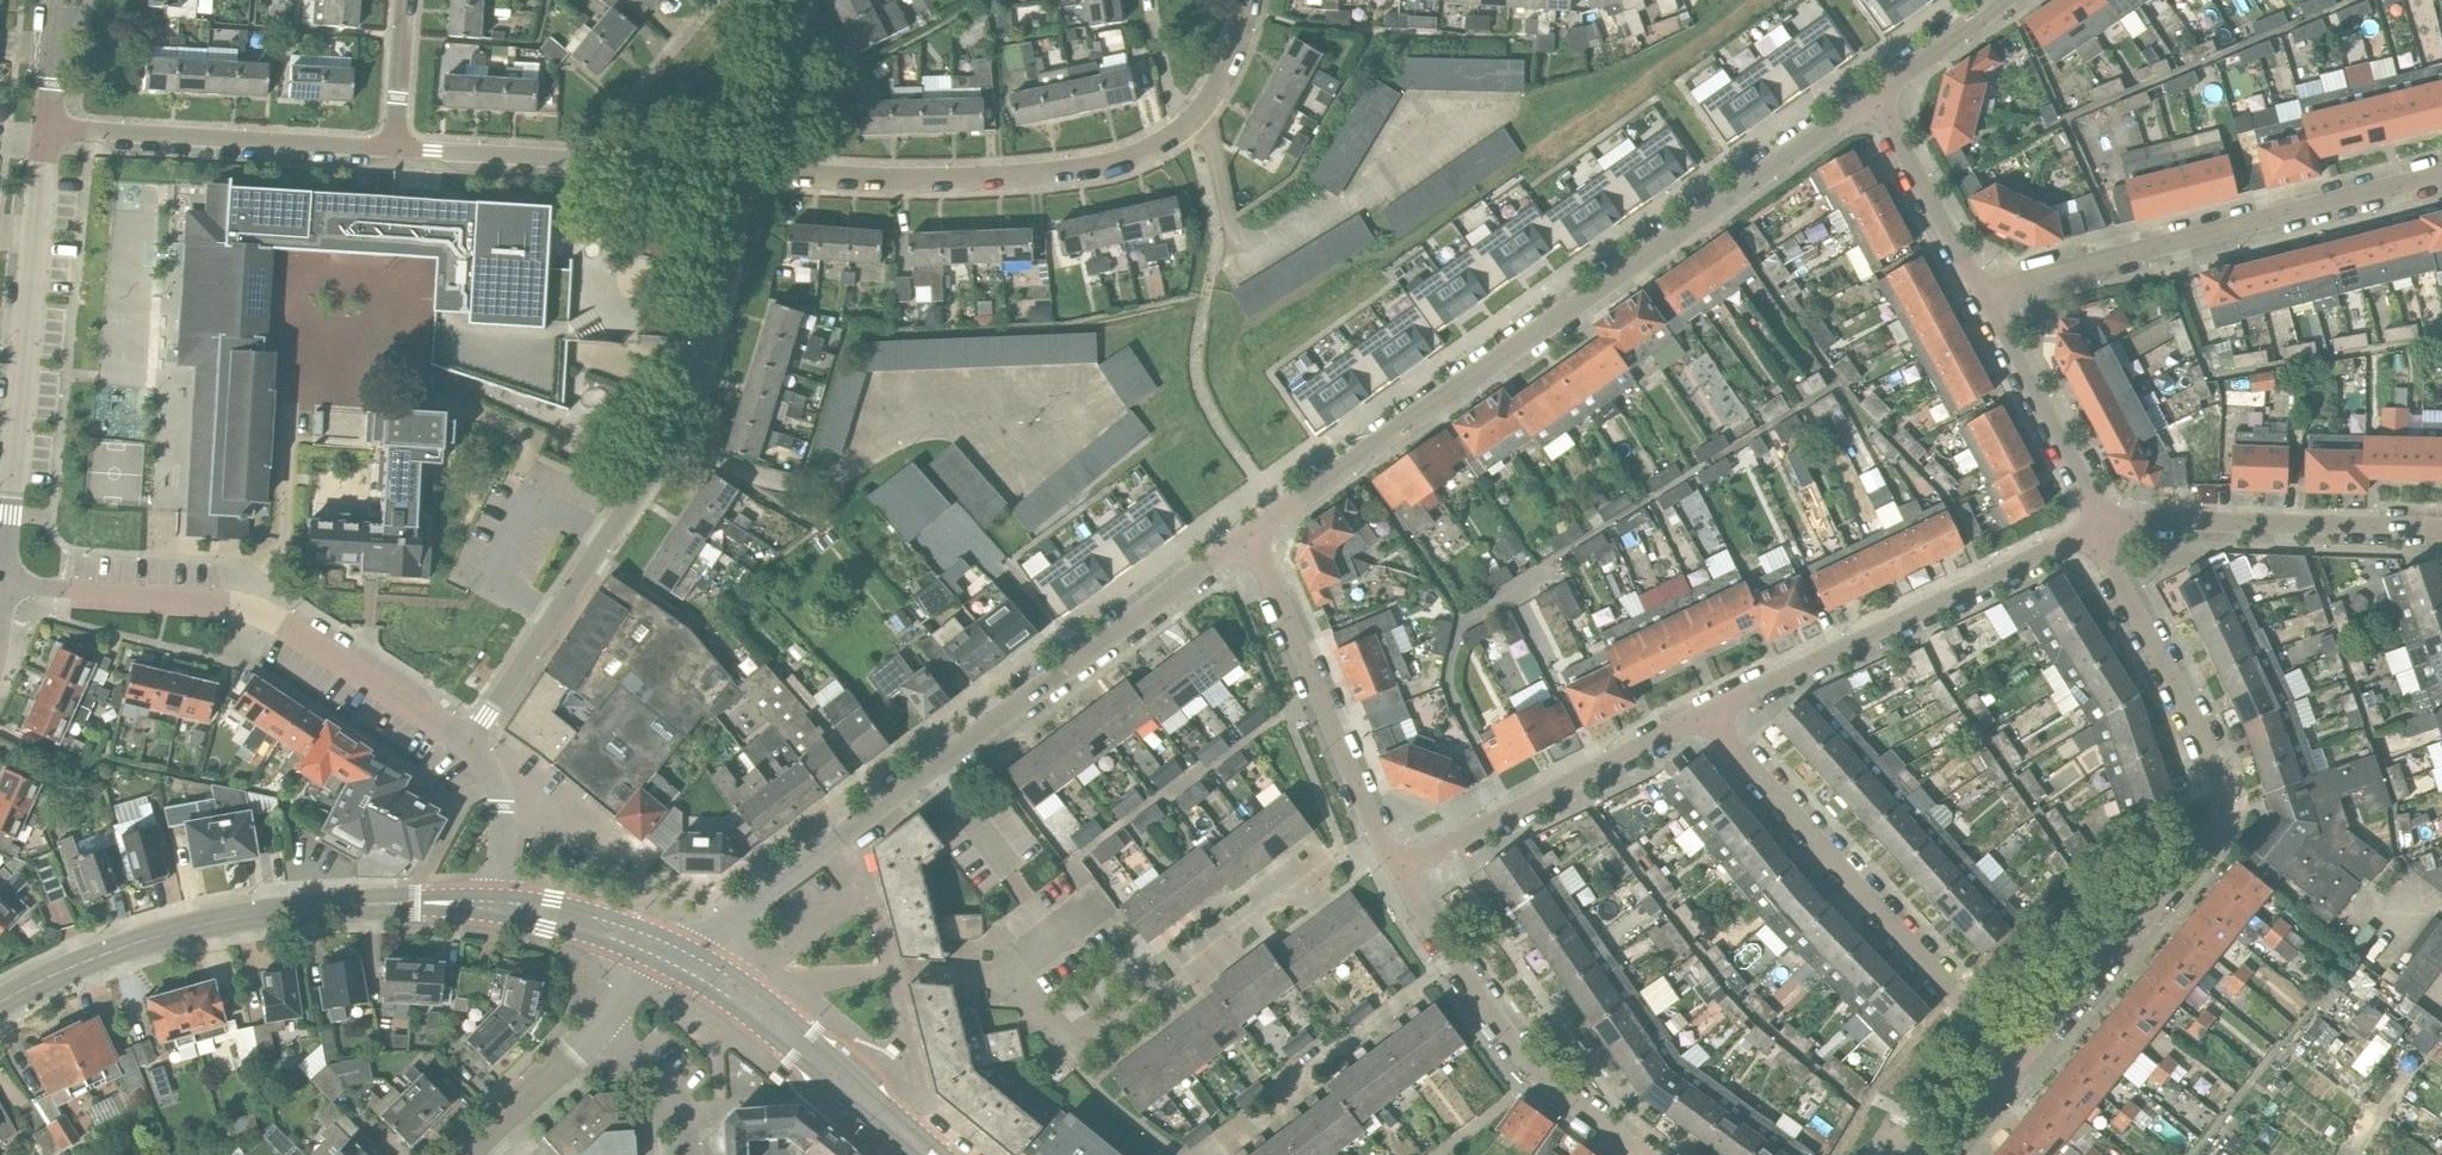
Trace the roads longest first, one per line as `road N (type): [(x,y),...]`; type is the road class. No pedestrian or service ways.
road 1 (residential): [(1245,536),(1881,76)]
road 2 (residential): [(679,957),(894,779),(1245,536)]
road 3 (residential): [(464,745),(686,420),(731,281),(739,162)]
road 4 (residential): [(2023,1059),(2225,826),(2230,806),(2100,520)]
road 5 (residential): [(785,164),(1030,162),(1197,129),(1253,23),(1255,0)]
road 6 (tertiary): [(498,906),(348,905),(229,919),(119,949),(0,1002)]
road 7 (residential): [(464,745),(237,609),(7,581)]
road 8 (residential): [(993,979),(1074,1056),(1336,860),(1379,840)]
road 9 (residential): [(2023,1059),(1954,995),(1713,709)]
road 10 (residential): [(1994,287),(2441,176)]
road 11 (residential): [(7,581),(46,128)]
road 12 (residential): [(2100,520),(1713,709)]
road 13 (residential): [(1713,709),(1390,861)]
road 14 (residential): [(46,128),(402,141)]
road 15 (residential): [(2441,531),(2100,520)]
road 16 (residential): [(402,141),(739,162)]
road 17 (residential): [(1379,840),(1245,536)]
road 18 (tertiary): [(934,1154),(758,1007),(679,957)]
road 19 (residential): [(1452,957),(1307,1069),(1283,1108),(1218,1154)]
road 20 (residential): [(1647,1154),(1518,1042),(1452,957)]
road 21 (residential): [(2100,520),(1994,287)]
road 22 (residential): [(1994,287),(1881,76)]
road 23 (residential): [(479,1154),(624,1015)]
road 24 (tertiary): [(679,957),(584,921),(498,906)]
road 25 (residential): [(498,906),(501,820),(493,782),(464,745)]
road 26 (residential): [(785,164),(794,0)]
road 27 (residential): [(699,1154),(688,1088),(624,1015)]
road 28 (residential): [(402,141),(410,0)]
road 29 (residential): [(46,128),(59,0)]
road 30 (residential): [(1881,76),(1976,0)]
road 31 (residential): [(1948,1154),(2023,1059)]

